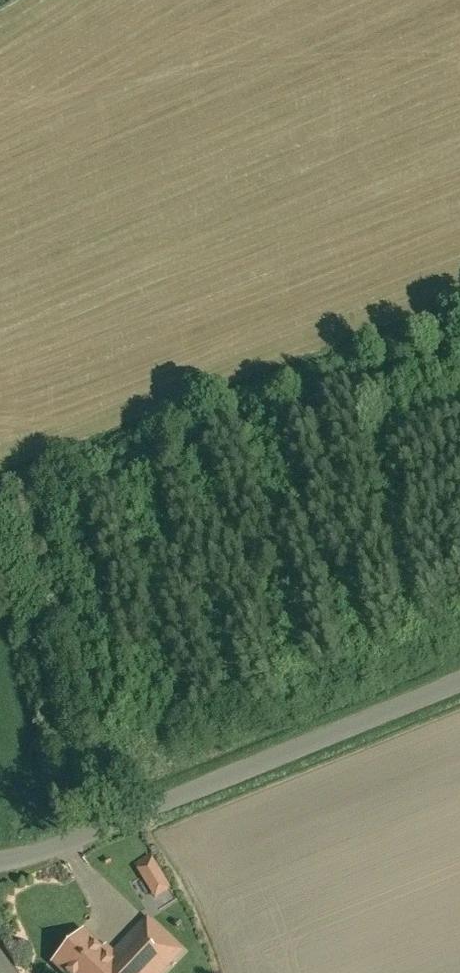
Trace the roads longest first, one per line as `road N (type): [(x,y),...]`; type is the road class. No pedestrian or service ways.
road 1 (unclassified): [(459,684),(66,846),(0,860)]

